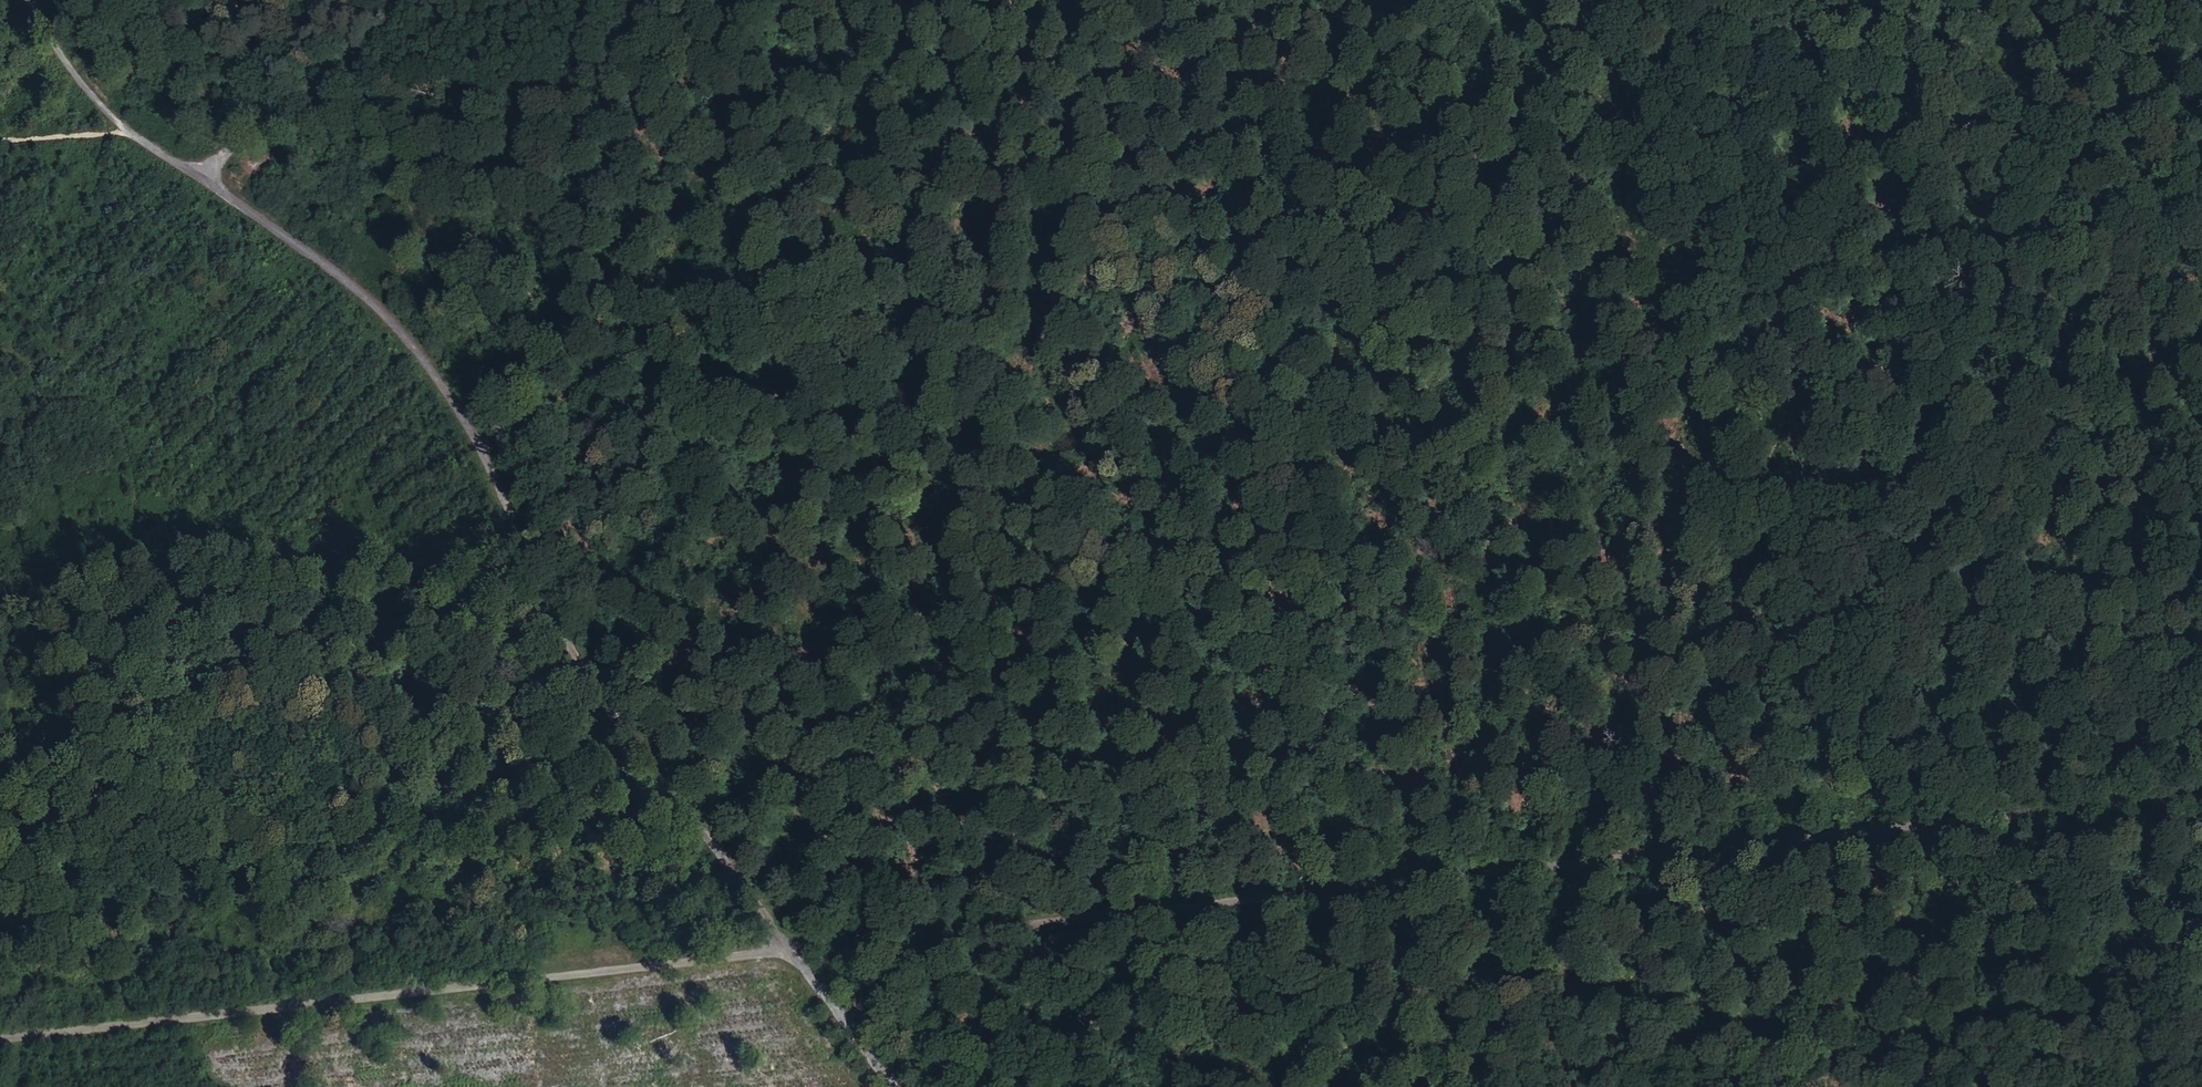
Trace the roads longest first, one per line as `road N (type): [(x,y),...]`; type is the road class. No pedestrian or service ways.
road 1 (track): [(0,1040),(2201,795)]
road 2 (track): [(888,1086),(583,674),(469,427),(411,346),(325,266),(120,129),(43,35),(26,0)]

